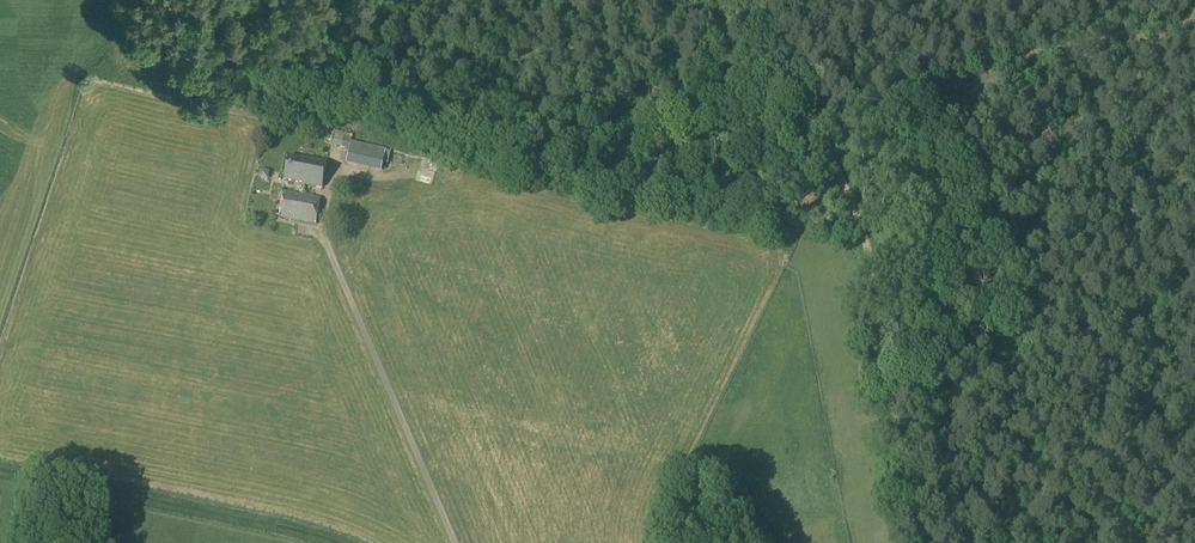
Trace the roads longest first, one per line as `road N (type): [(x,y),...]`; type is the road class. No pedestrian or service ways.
road 1 (track): [(916,542),(880,324),(843,205),(758,0)]

